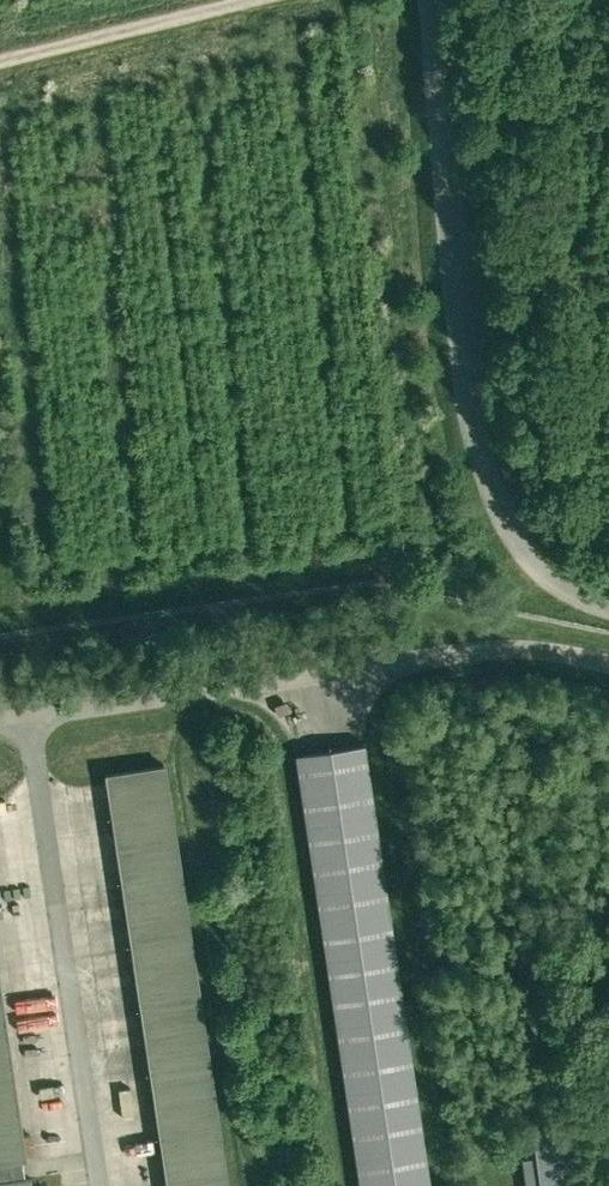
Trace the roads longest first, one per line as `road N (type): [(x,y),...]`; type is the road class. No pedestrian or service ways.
road 1 (unclassified): [(608,607),(553,578),(519,545),(472,423),(428,0)]
road 2 (track): [(261,0),(0,63)]

